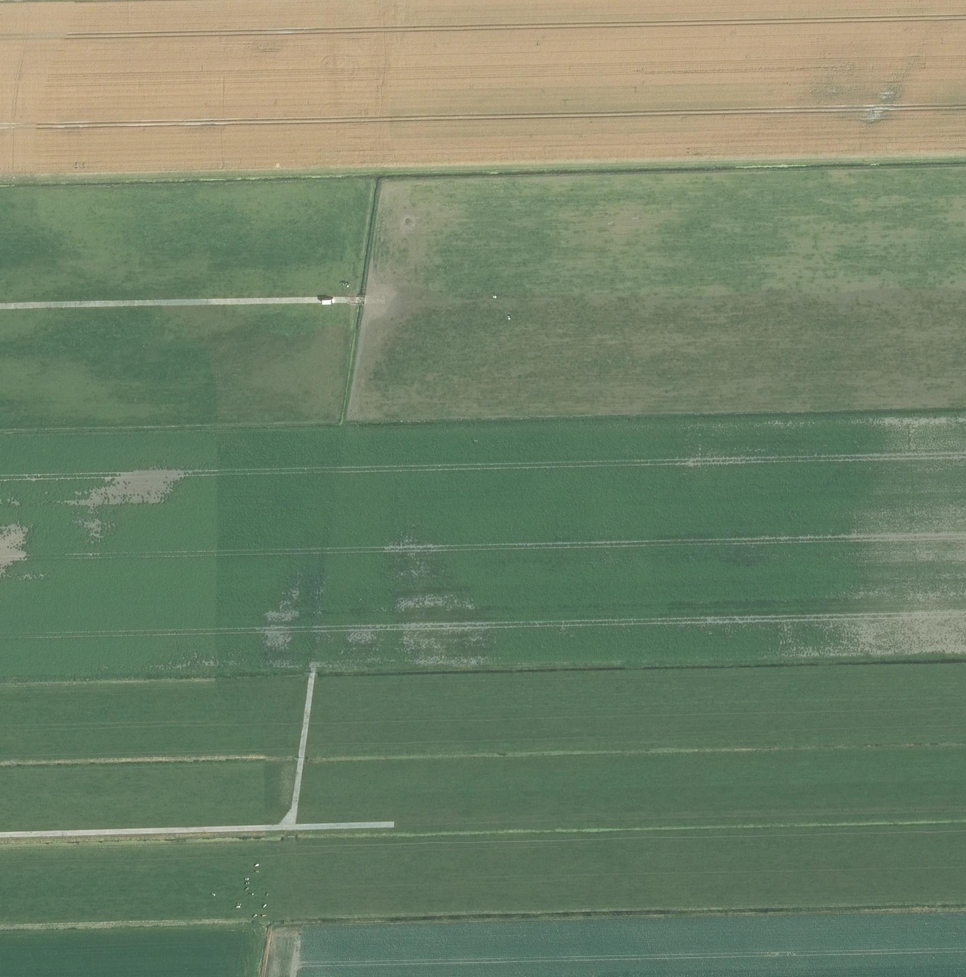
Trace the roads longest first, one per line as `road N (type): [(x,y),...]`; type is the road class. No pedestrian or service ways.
road 1 (track): [(386,304),(0,315)]

